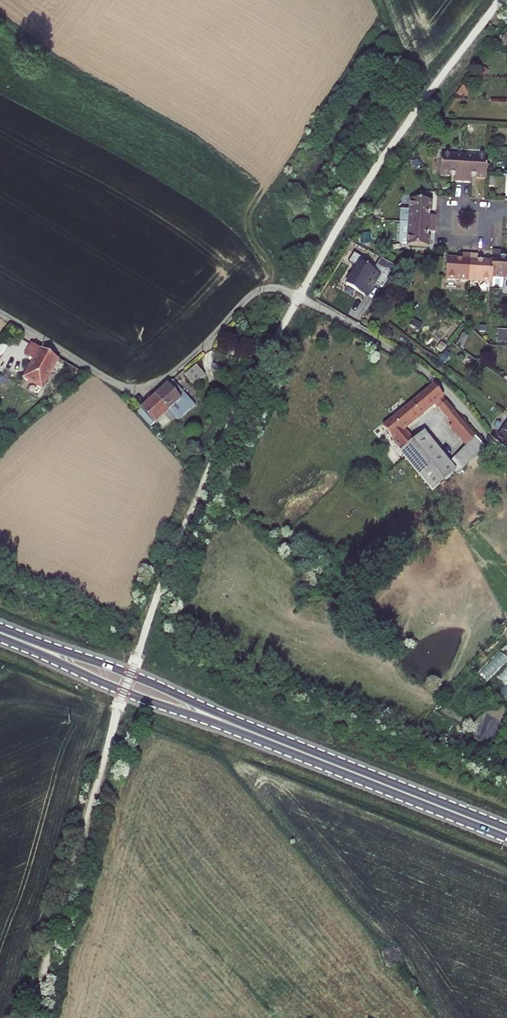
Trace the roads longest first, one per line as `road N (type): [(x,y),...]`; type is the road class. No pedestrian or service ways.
road 1 (secondary): [(506,833),(0,632)]
road 2 (track): [(0,313),(114,383),(141,389),(166,378),(258,291),(299,298)]
road 3 (unclassified): [(299,298),(432,379),(506,460)]

